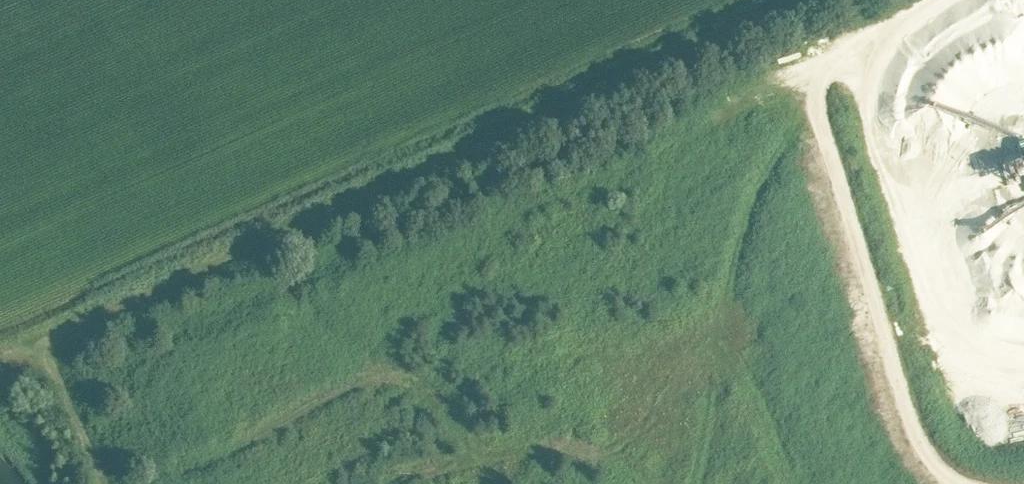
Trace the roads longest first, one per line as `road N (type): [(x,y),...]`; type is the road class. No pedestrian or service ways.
road 1 (track): [(102,483),(62,393),(54,362),(63,333),(791,0)]

